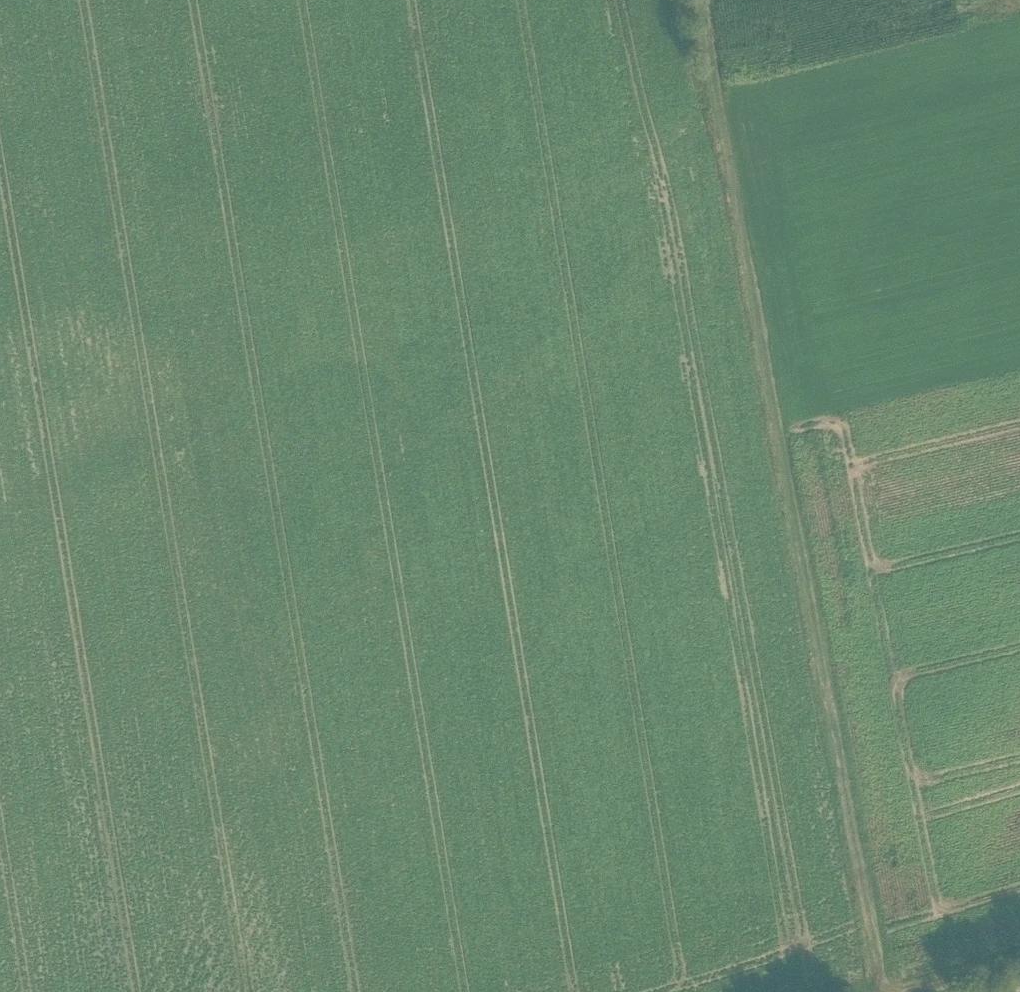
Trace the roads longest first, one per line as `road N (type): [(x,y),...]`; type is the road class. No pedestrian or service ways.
road 1 (track): [(695,0),(877,991)]
road 2 (track): [(878,991),(1019,952)]

